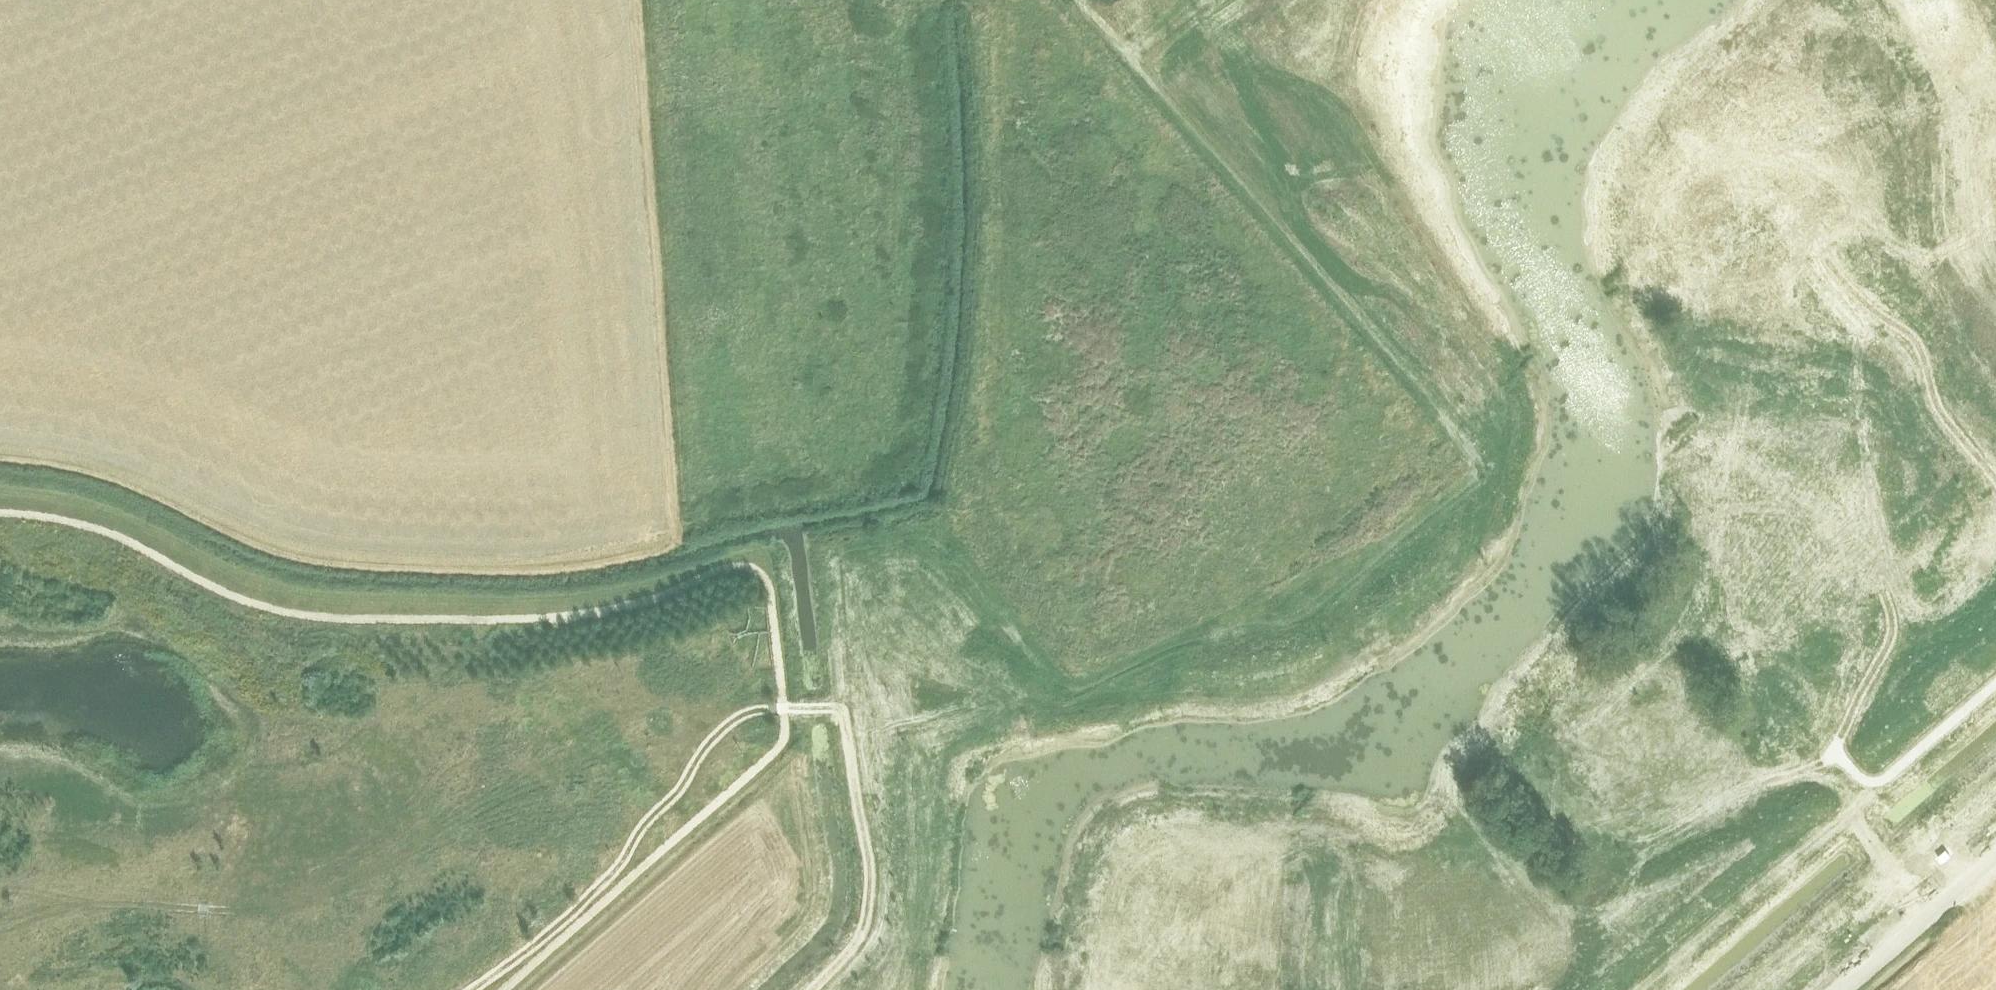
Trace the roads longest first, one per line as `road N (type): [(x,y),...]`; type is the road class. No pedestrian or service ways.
road 1 (unclassified): [(1842,989),(1995,858)]

